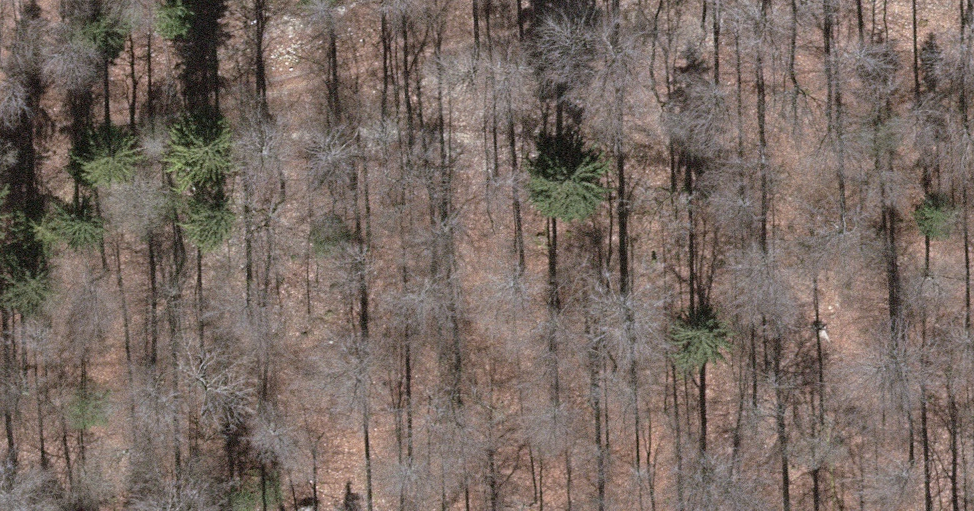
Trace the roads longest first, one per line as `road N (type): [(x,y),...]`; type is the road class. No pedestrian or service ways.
road 1 (track): [(16,116),(514,116),(877,186),(973,159)]
road 2 (track): [(613,0),(359,62),(0,117)]

